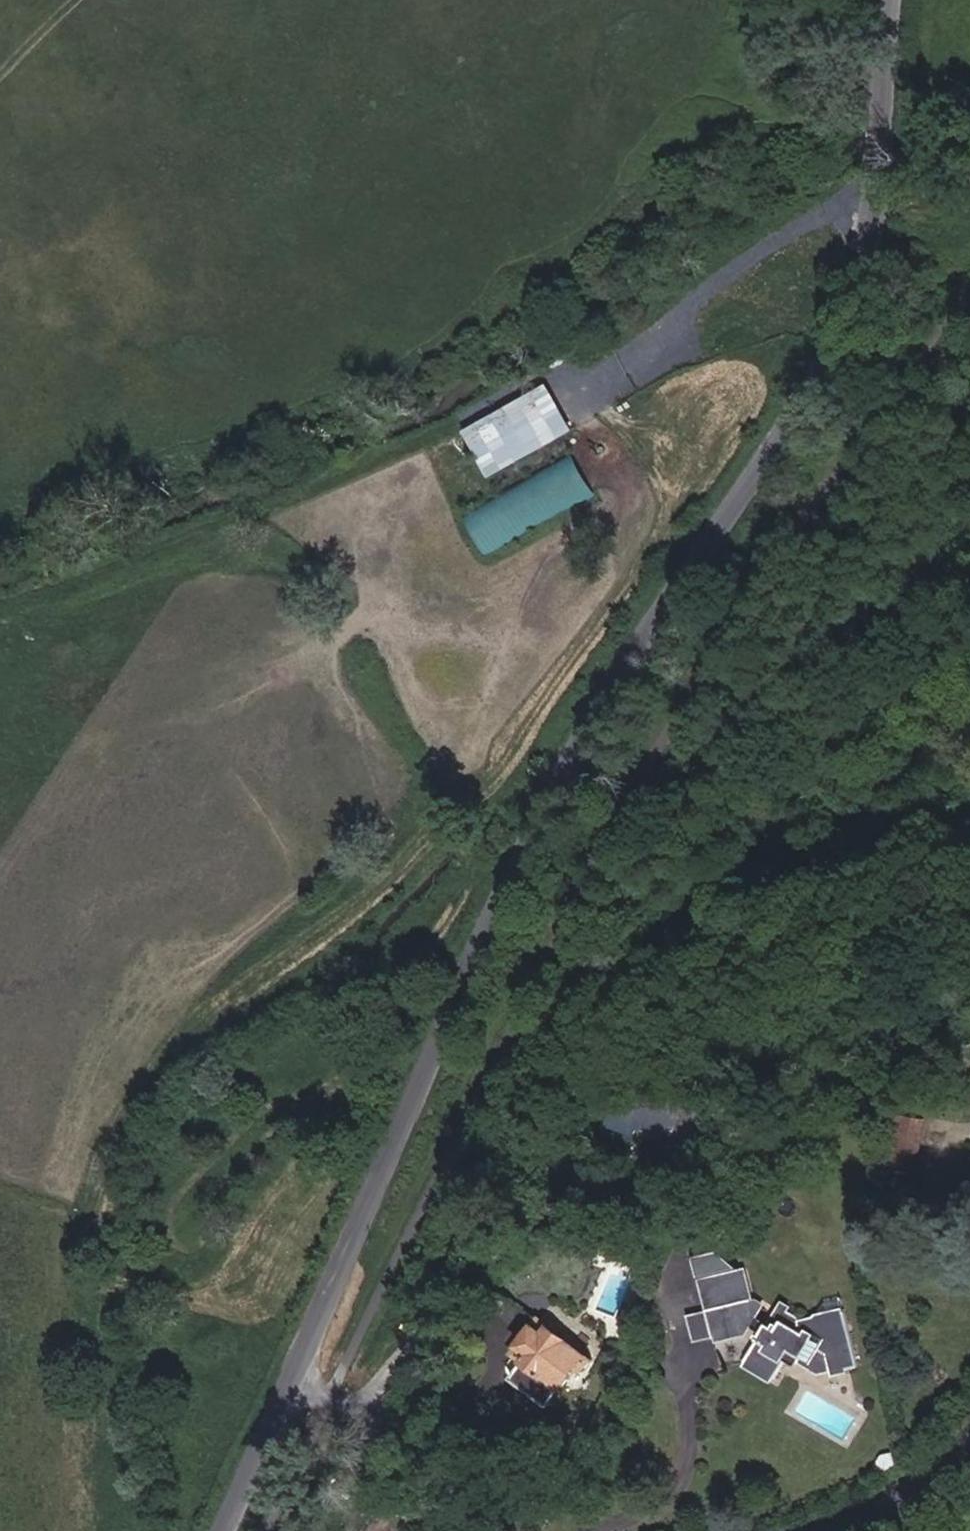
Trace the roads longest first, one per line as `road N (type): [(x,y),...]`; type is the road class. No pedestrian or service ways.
road 1 (unclassified): [(226,1530),(510,896),(593,730),(826,371),(872,233),(893,0)]
road 2 (unclassified): [(969,1436),(922,1488),(820,1530)]

